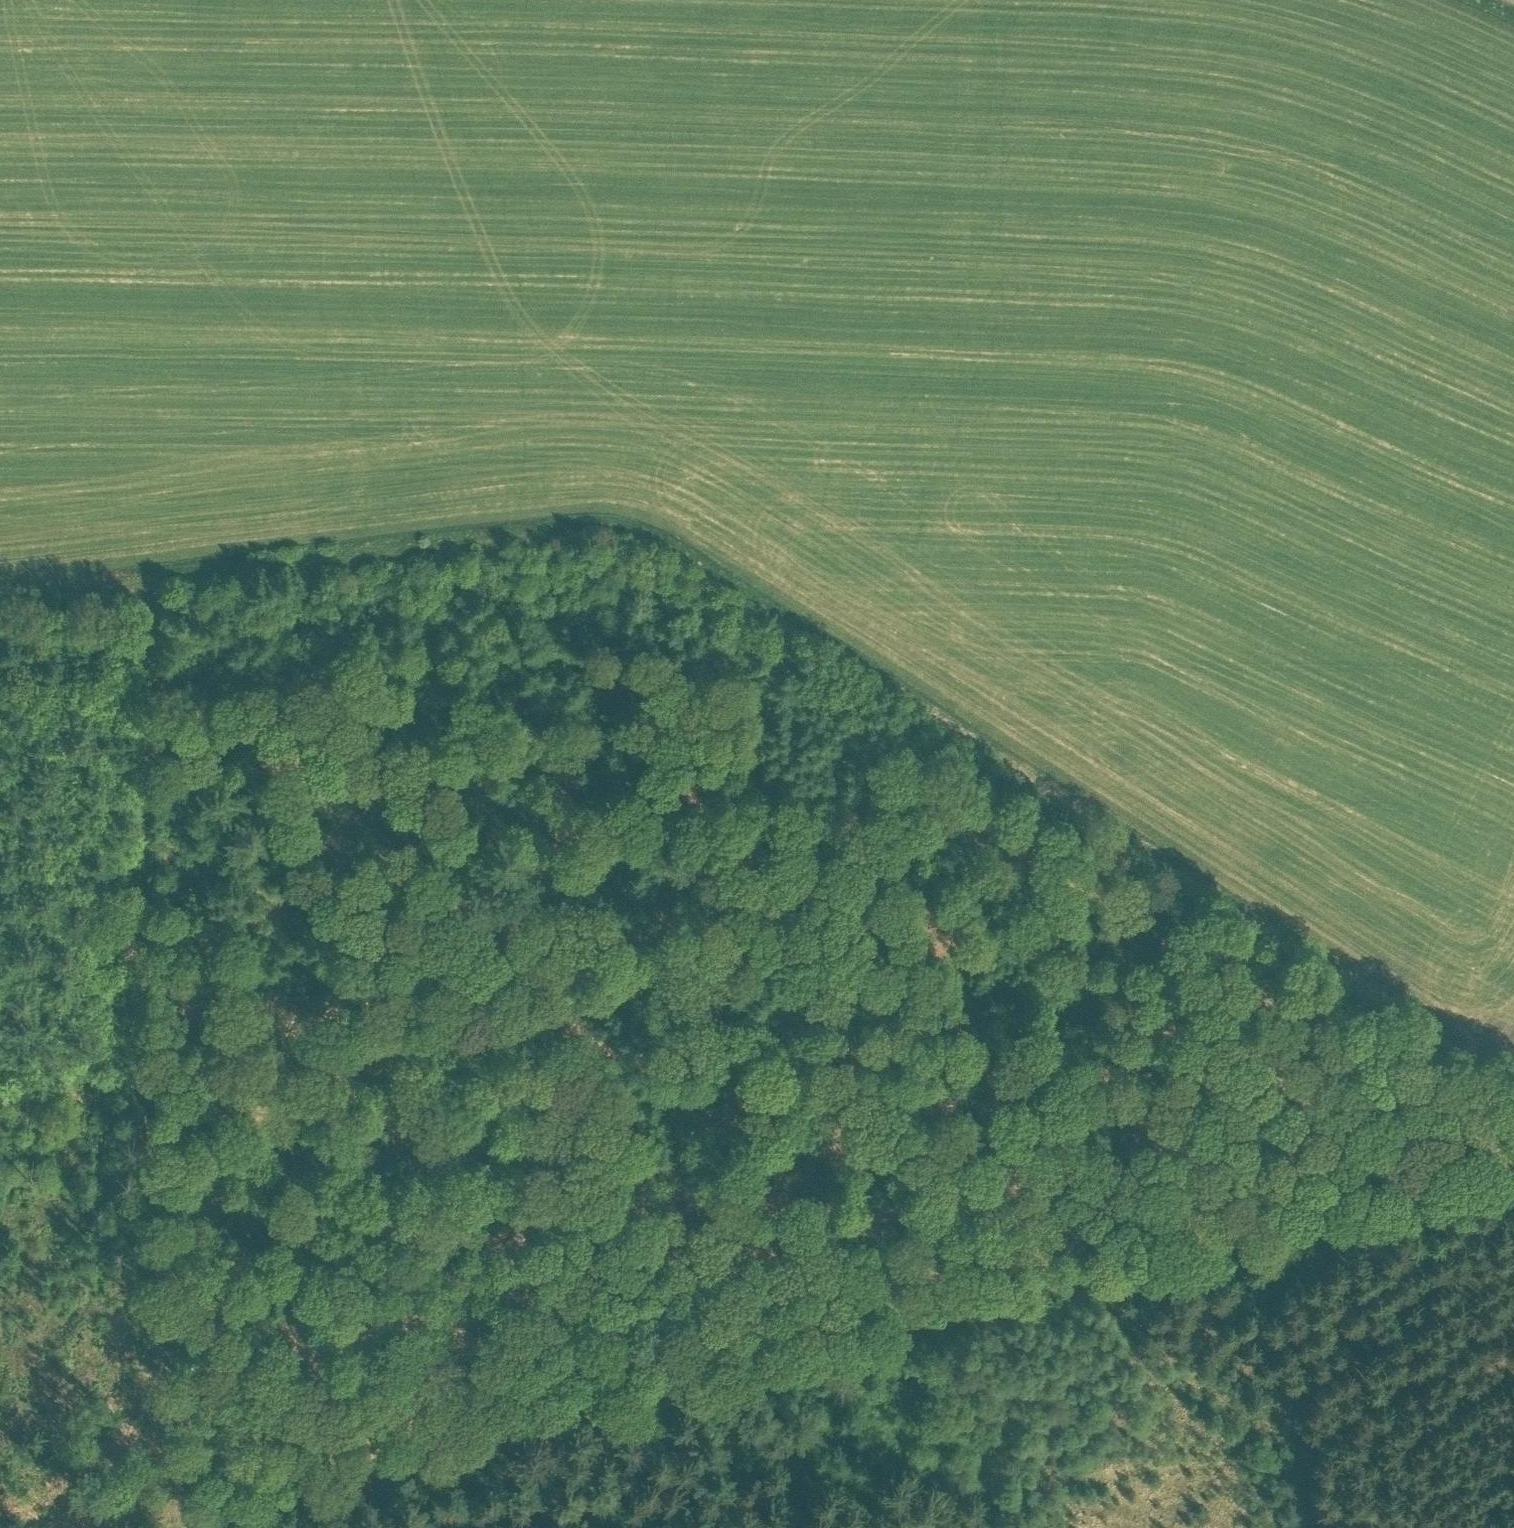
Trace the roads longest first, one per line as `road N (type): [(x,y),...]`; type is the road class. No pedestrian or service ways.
road 1 (track): [(1513,1171),(206,1505),(174,1527)]

